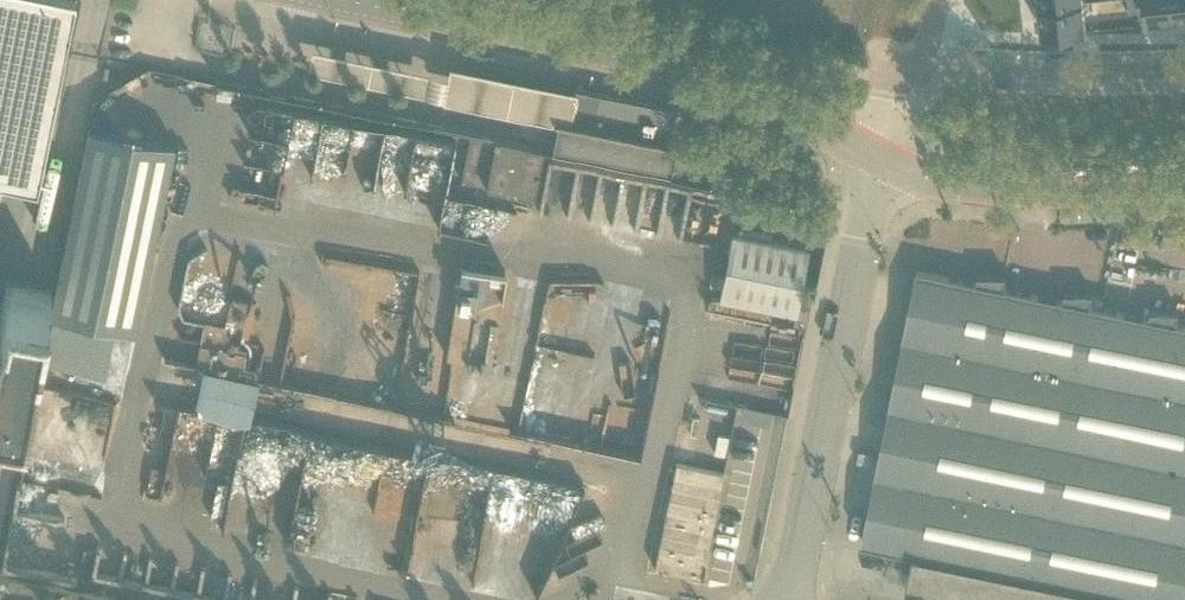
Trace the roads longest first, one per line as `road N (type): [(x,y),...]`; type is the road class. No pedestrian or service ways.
road 1 (tertiary): [(876,159),(743,87),(342,0)]
road 2 (unclassified): [(792,599),(876,159)]
road 3 (tertiary): [(1184,192),(992,196),(937,189),(876,159)]
road 4 (residential): [(922,64),(1184,72)]

